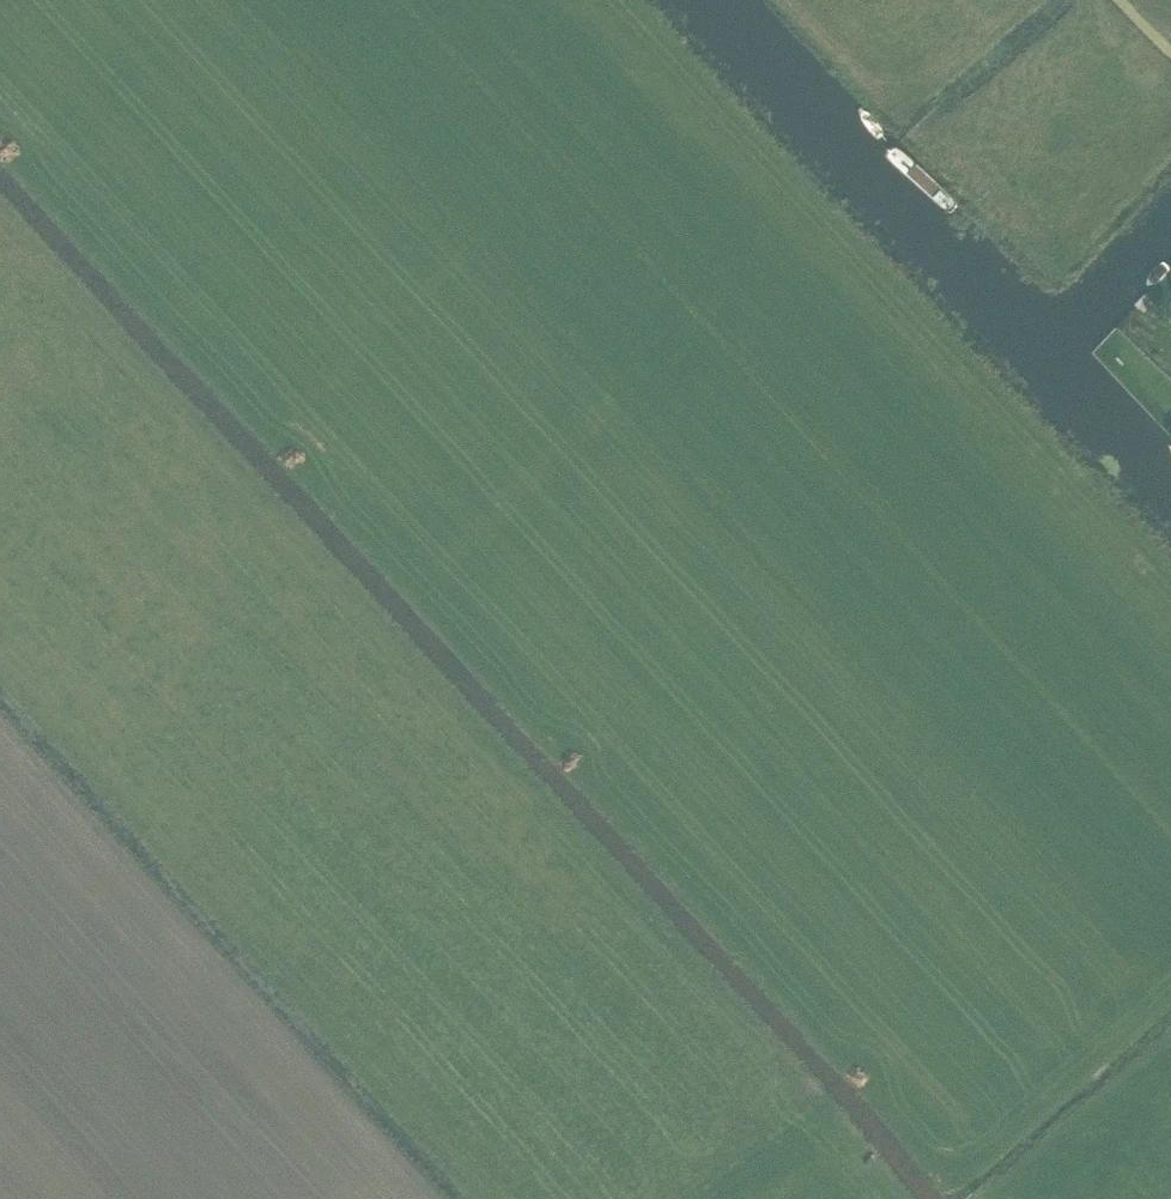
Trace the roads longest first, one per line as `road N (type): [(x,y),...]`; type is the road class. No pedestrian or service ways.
road 1 (track): [(1170,596),(619,0)]

